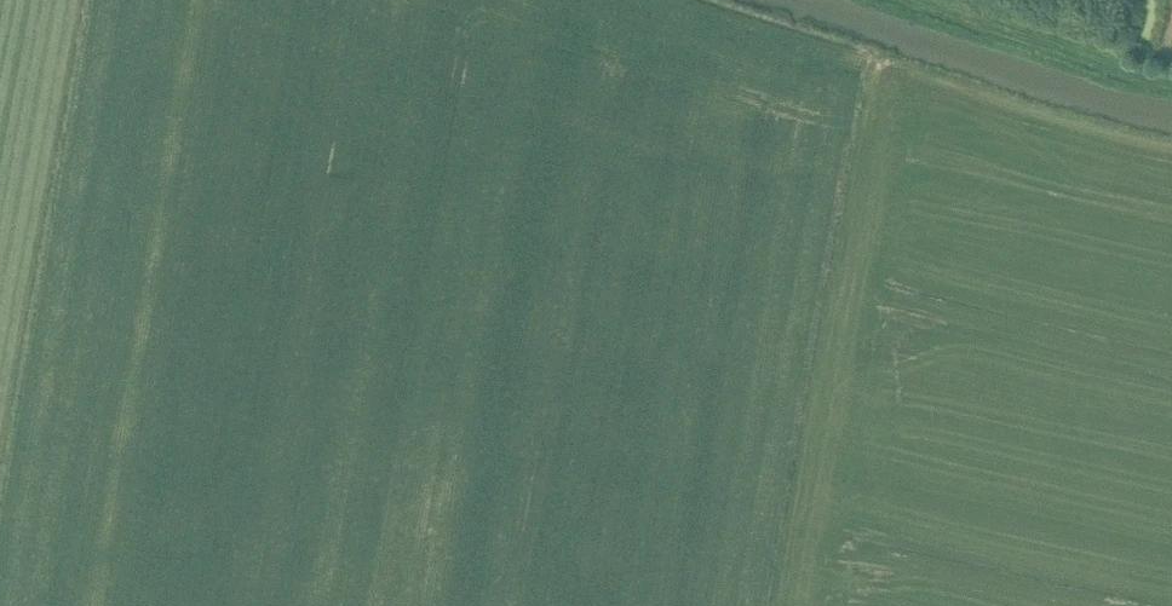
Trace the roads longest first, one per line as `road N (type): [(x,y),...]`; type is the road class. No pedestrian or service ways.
road 1 (track): [(1171,87),(905,0)]

